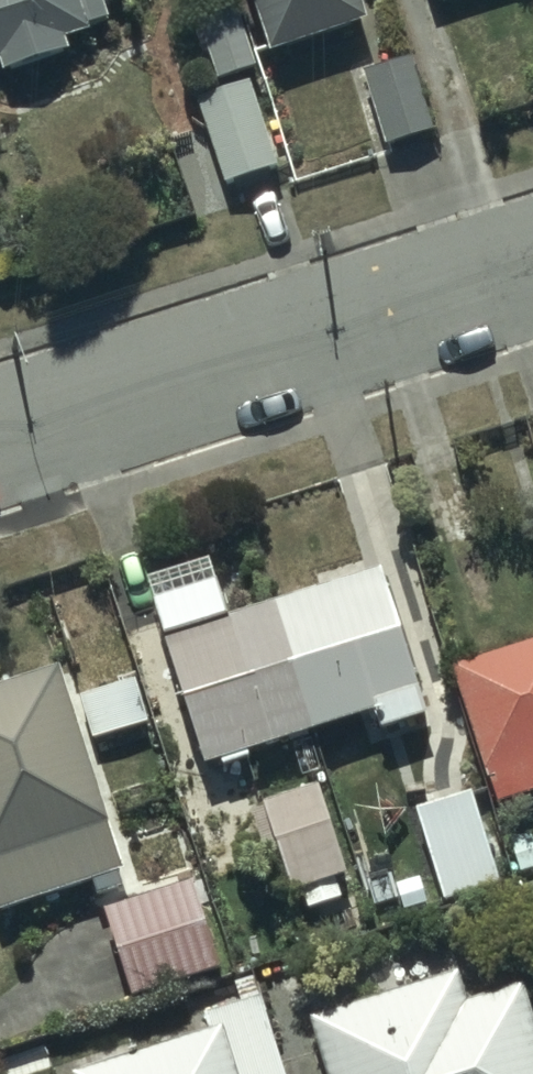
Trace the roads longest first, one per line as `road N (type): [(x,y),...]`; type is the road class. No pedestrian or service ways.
road 1 (residential): [(532,273),(0,445)]

